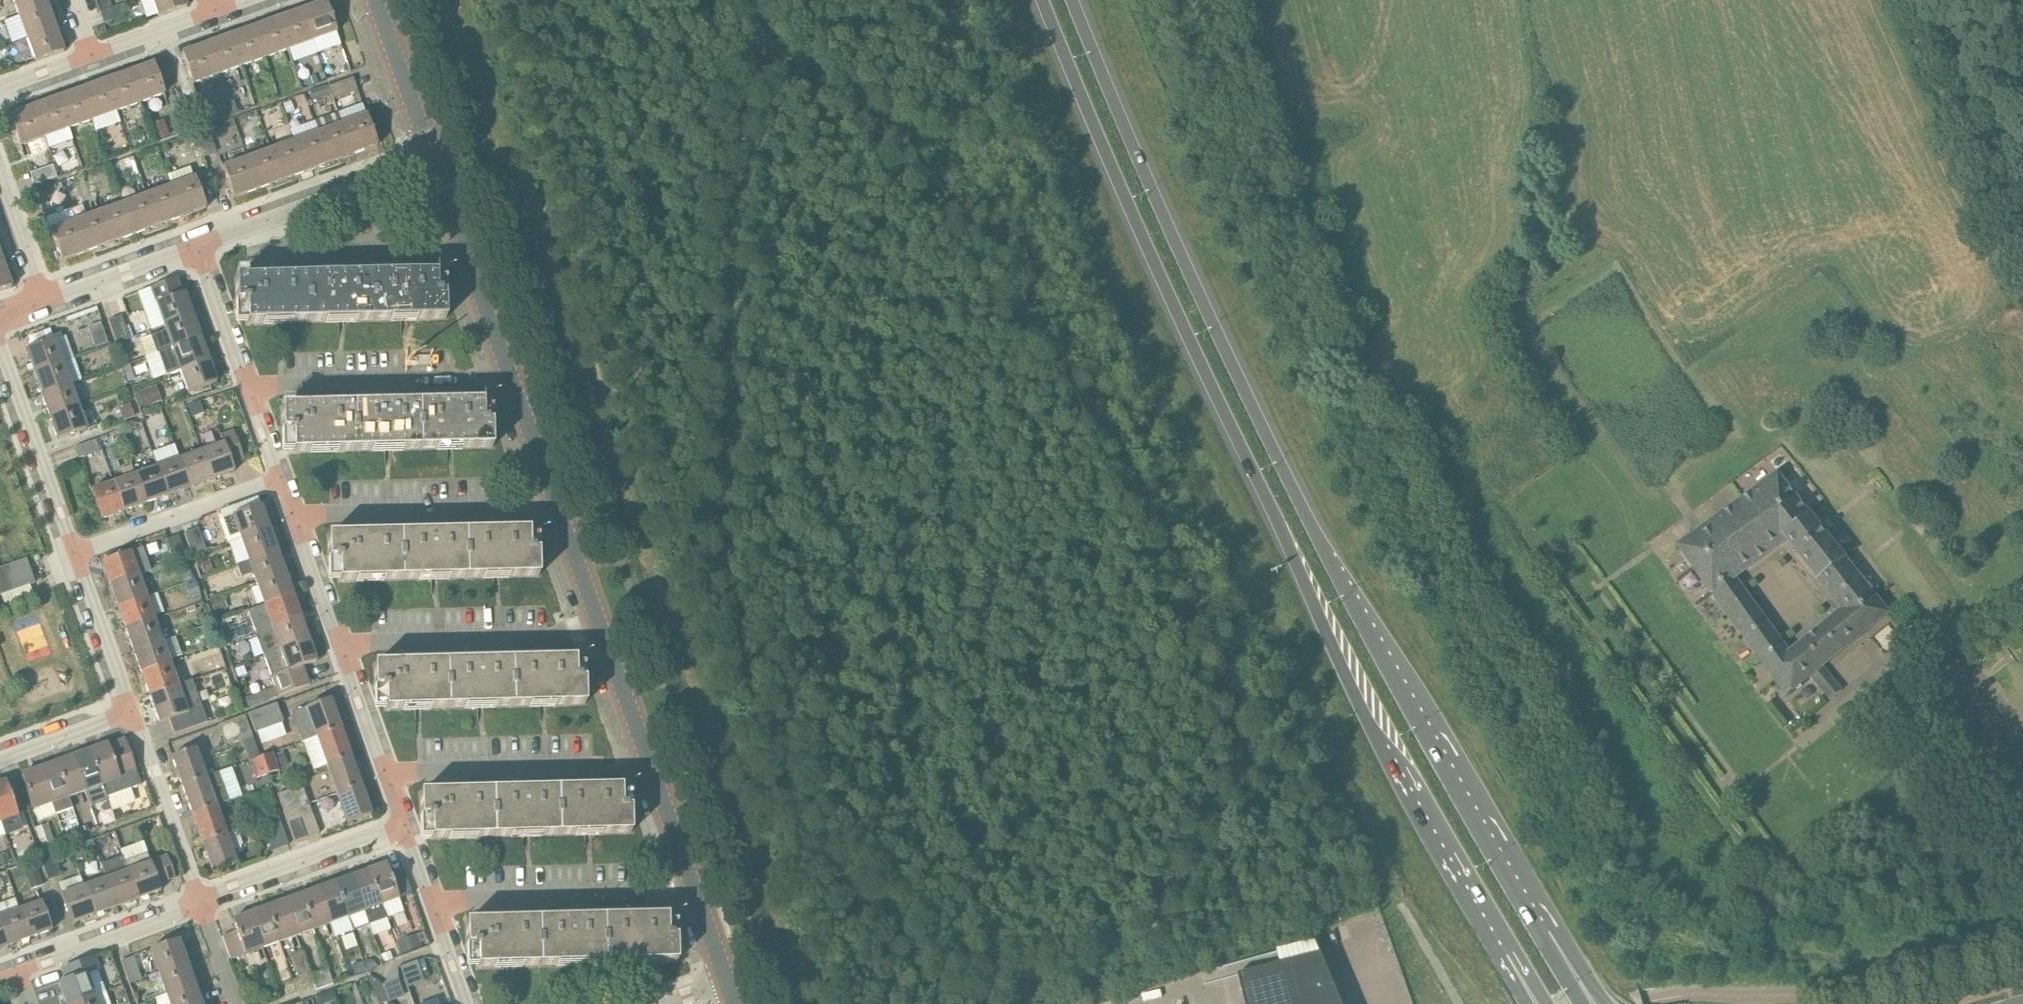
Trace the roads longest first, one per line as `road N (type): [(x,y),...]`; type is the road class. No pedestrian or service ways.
road 1 (primary): [(1039,0),(1129,214),(1343,668),(1525,988)]
road 2 (primary): [(1565,959),(1314,520),(1161,202),(1076,0)]
road 3 (tertiary): [(598,622),(433,160)]
road 4 (tertiary): [(726,982),(598,622)]
road 5 (residential): [(343,648),(555,637),(598,622)]
road 6 (residential): [(74,548),(0,337)]
road 7 (residential): [(74,548),(283,482)]
road 8 (residential): [(201,903),(406,830)]
road 9 (residential): [(253,391),(469,383)]
road 10 (unclassified): [(297,520),(511,513)]
road 11 (residential): [(386,770),(599,766)]
road 12 (residential): [(435,902),(643,891)]
road 13 (residential): [(240,227),(433,160)]
road 14 (residential): [(201,903),(132,712)]
road 15 (residential): [(17,971),(201,903)]
road 16 (residential): [(423,250),(274,253),(240,227)]
road 17 (residential): [(132,712),(74,548)]
road 18 (tertiary): [(433,160),(375,0)]
road 19 (residential): [(38,299),(197,242)]
road 20 (residential): [(253,391),(197,242)]
road 21 (residential): [(0,761),(132,712)]
road 22 (residential): [(343,648),(297,520)]
road 23 (residential): [(386,770),(343,648)]
road 24 (residential): [(92,59),(211,16)]

